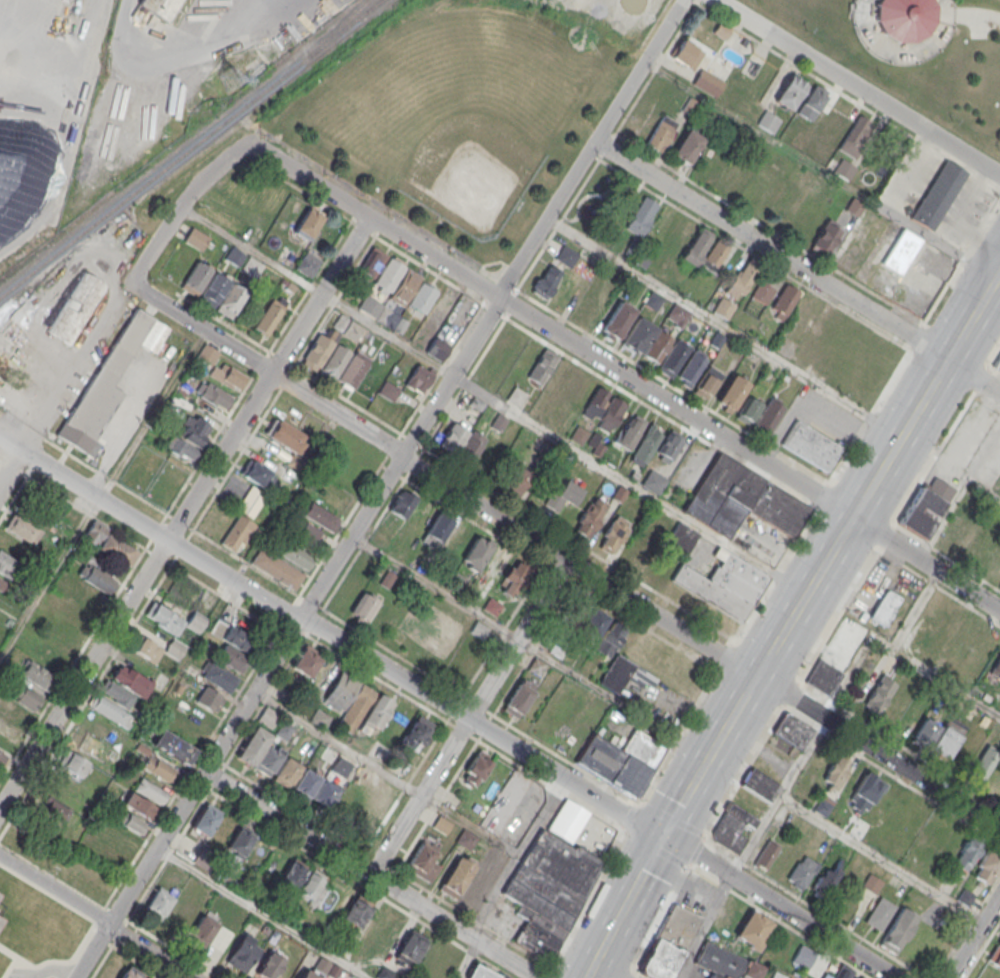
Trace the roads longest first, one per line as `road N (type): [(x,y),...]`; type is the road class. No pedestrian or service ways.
road 1 (residential): [(683,0),(402,456)]
road 2 (residential): [(438,140),(370,216),(167,540)]
road 3 (secondary): [(999,270),(757,676)]
road 4 (residential): [(663,836),(299,620)]
road 5 (residential): [(402,456),(757,676)]
road 6 (residential): [(852,517),(500,297)]
road 7 (residential): [(595,142),(947,359)]
road 8 (residential): [(205,772),(535,977)]
road 9 (residential): [(568,561),(370,875)]
road 10 (residential): [(299,620),(0,436)]
road 11 (residential): [(999,174),(719,0)]
road 12 (residential): [(130,284),(402,456)]
road 13 (residential): [(0,808),(167,540)]
road 14 (residential): [(500,297),(248,146)]
road 15 (residential): [(757,676),(999,828)]
road 16 (residential): [(663,836),(893,977)]
road 17 (residential): [(205,772),(75,977)]
road 18 (residential): [(299,620),(402,456)]
road 19 (secondary): [(757,676),(663,836)]
road 20 (residential): [(248,146),(186,198),(130,284)]
road 21 (residential): [(205,772),(299,620)]
road 22 (residential): [(999,611),(852,517)]
road 23 (residential): [(108,926),(0,856)]

